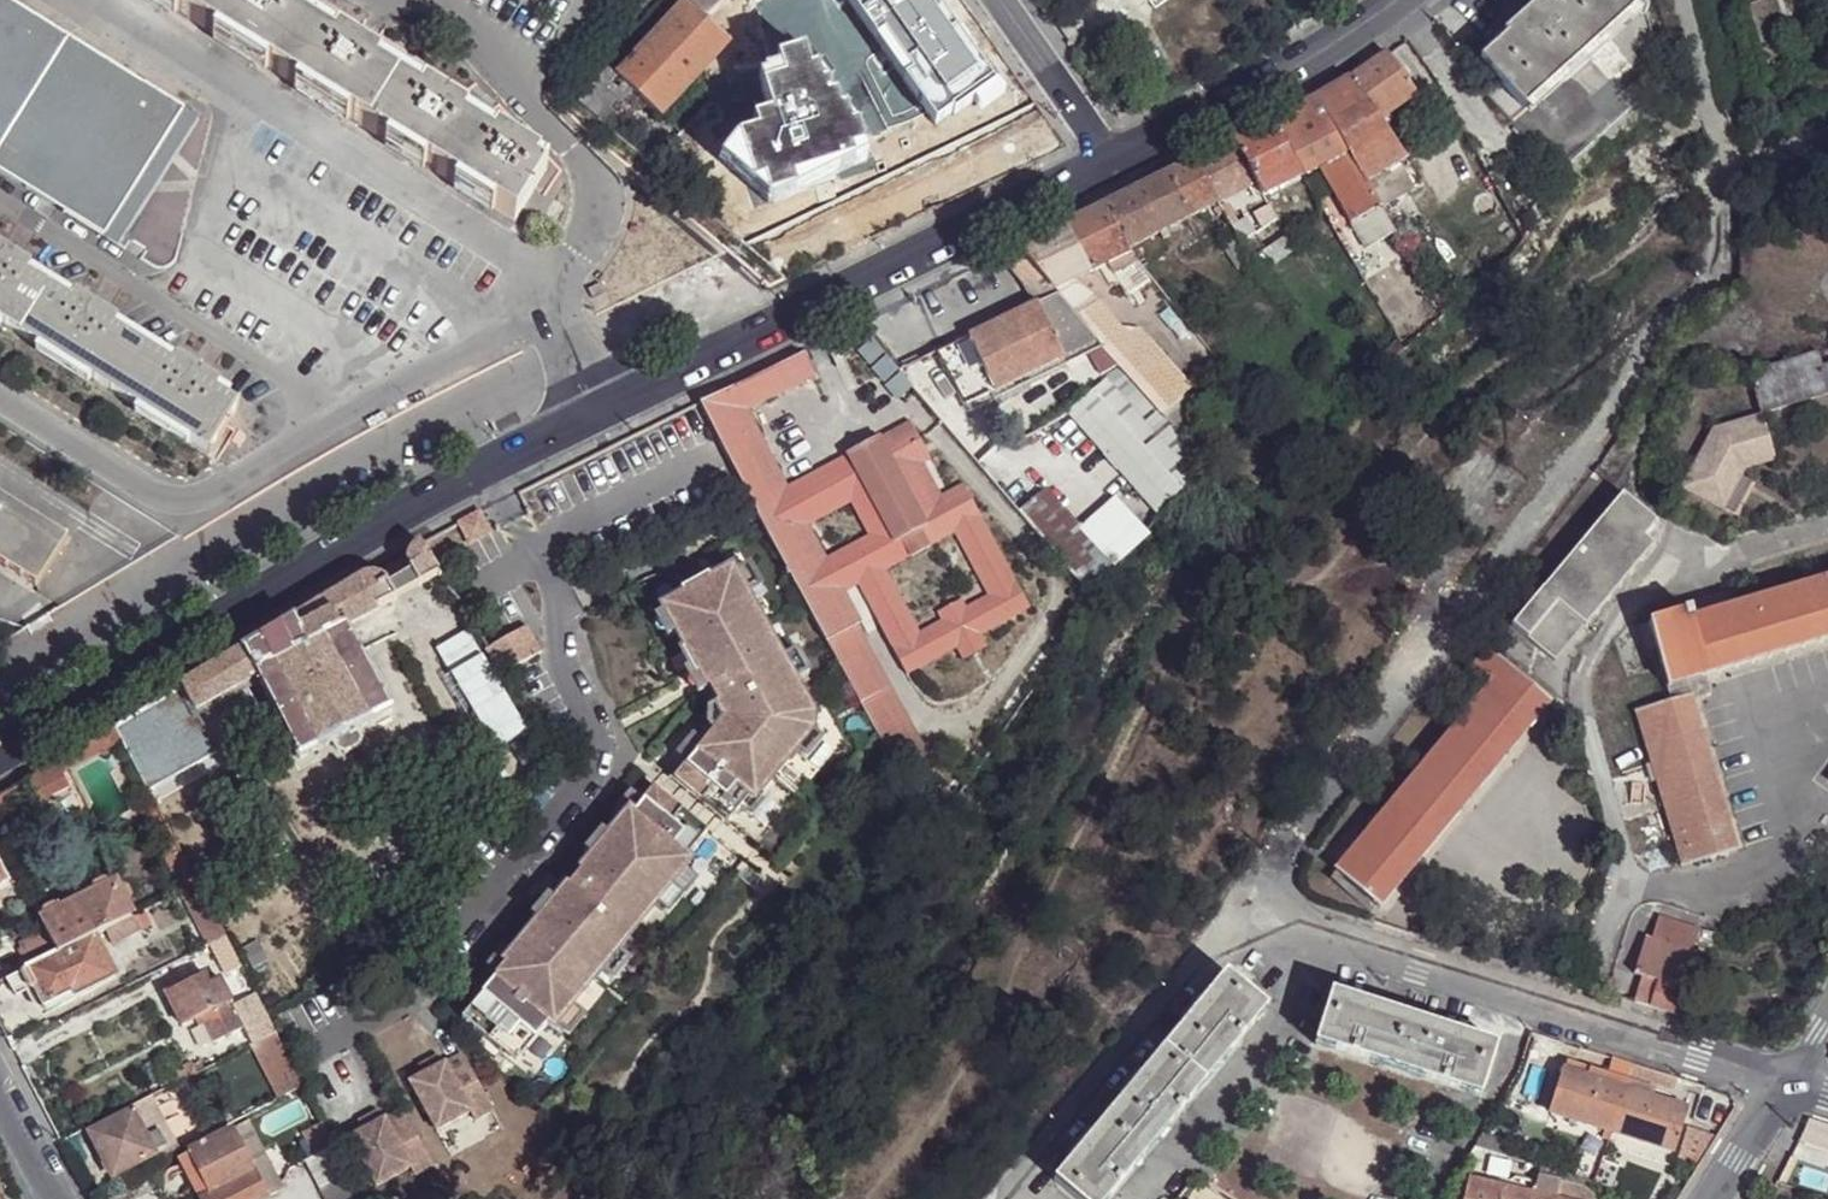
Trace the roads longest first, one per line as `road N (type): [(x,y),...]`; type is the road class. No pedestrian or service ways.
road 1 (residential): [(1017,1198),(1247,917),(1786,1083)]
road 2 (residential): [(0,399),(153,495),(176,500),(539,307)]
road 3 (secondary): [(592,414),(1110,163)]
road 4 (secondary): [(0,753),(288,574),(482,466)]
road 5 (residential): [(443,0),(584,169),(596,196),(580,258),(539,307)]
road 6 (secondary): [(1110,163),(1403,0)]
road 7 (residential): [(1110,163),(997,0)]
road 8 (residential): [(1786,1083),(1714,1198)]
road 9 (secondary): [(482,466),(592,414)]
road 10 (residential): [(56,1198),(0,1092)]

